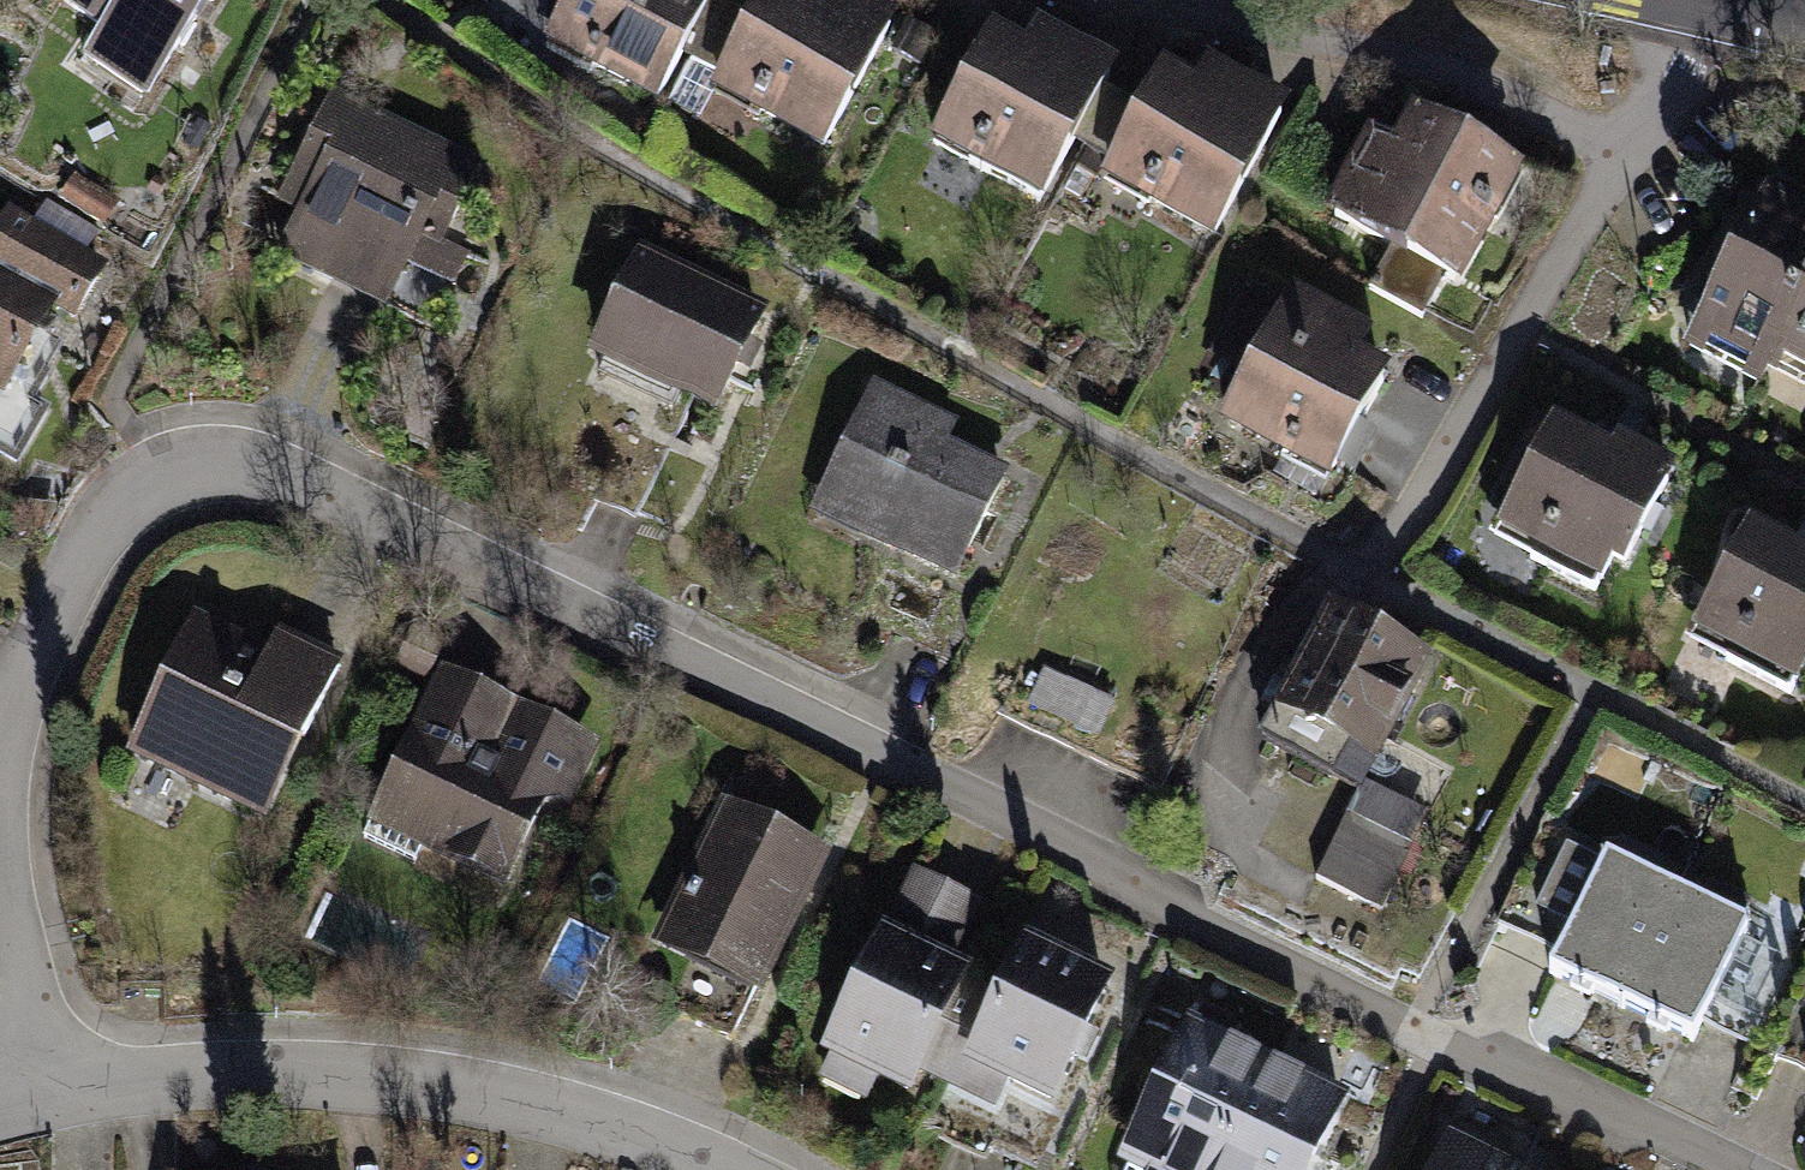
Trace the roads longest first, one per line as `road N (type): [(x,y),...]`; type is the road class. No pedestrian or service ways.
road 1 (residential): [(1727,1169),(1437,1041),(1188,919),(1101,862),(304,487),(223,465),(150,477),(117,504),(0,731)]
road 2 (residential): [(53,1093),(180,1076),(452,1083),(586,1118),(722,1169)]
road 3 (residential): [(0,872),(53,1093)]

